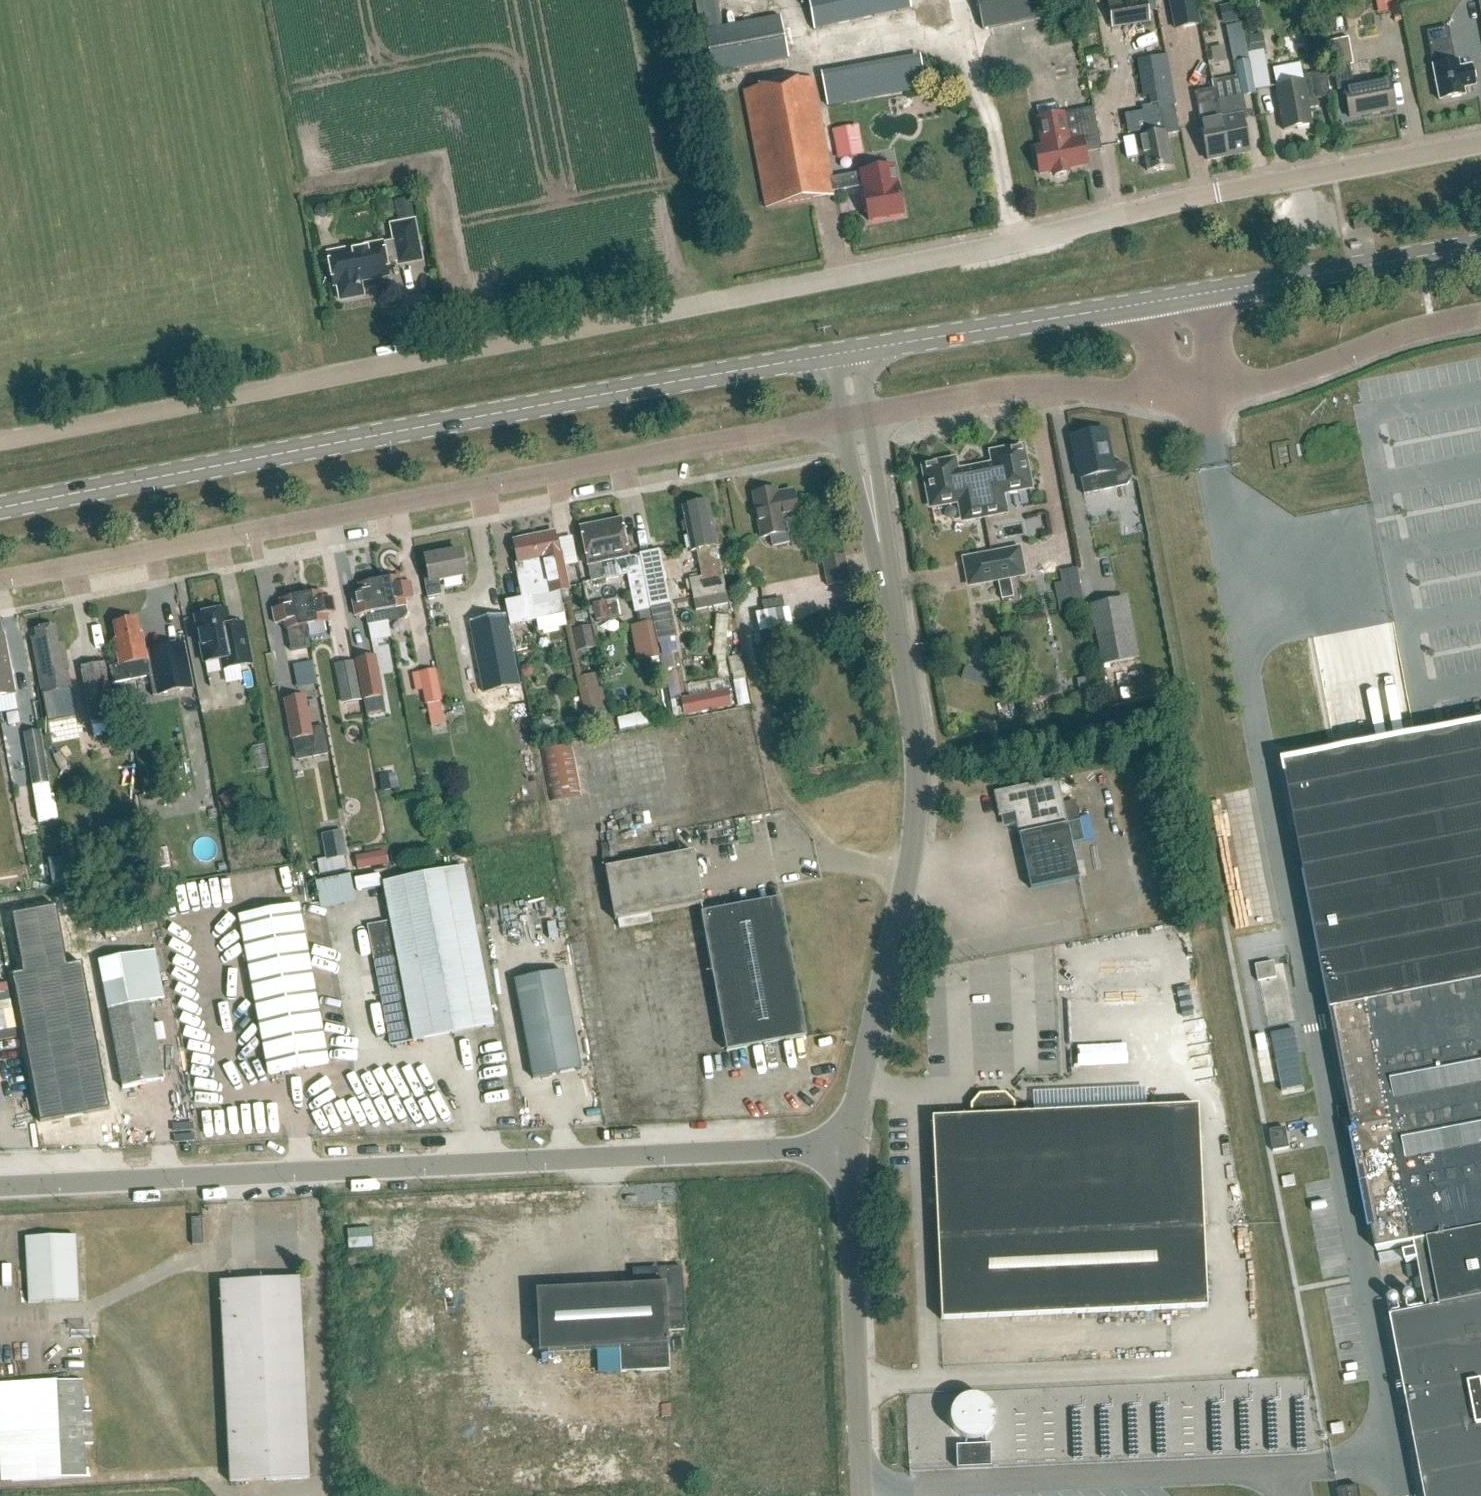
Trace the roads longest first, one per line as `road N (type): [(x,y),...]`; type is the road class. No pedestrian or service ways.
road 1 (unclassified): [(0,441),(1480,144)]
road 2 (residential): [(0,579),(841,420)]
road 3 (unclassified): [(0,1185),(769,1148),(846,1154)]
road 4 (secondary): [(0,509),(827,357)]
road 5 (unclassified): [(846,1154),(916,794),(877,532)]
road 6 (unclassified): [(859,1495),(846,1154)]
road 7 (residential): [(866,416),(1062,387),(1204,402)]
road 8 (secondary): [(854,352),(1153,302)]
road 9 (residential): [(1480,317),(1407,332),(1204,402)]
road 10 (secondary): [(1201,294),(1480,244)]

